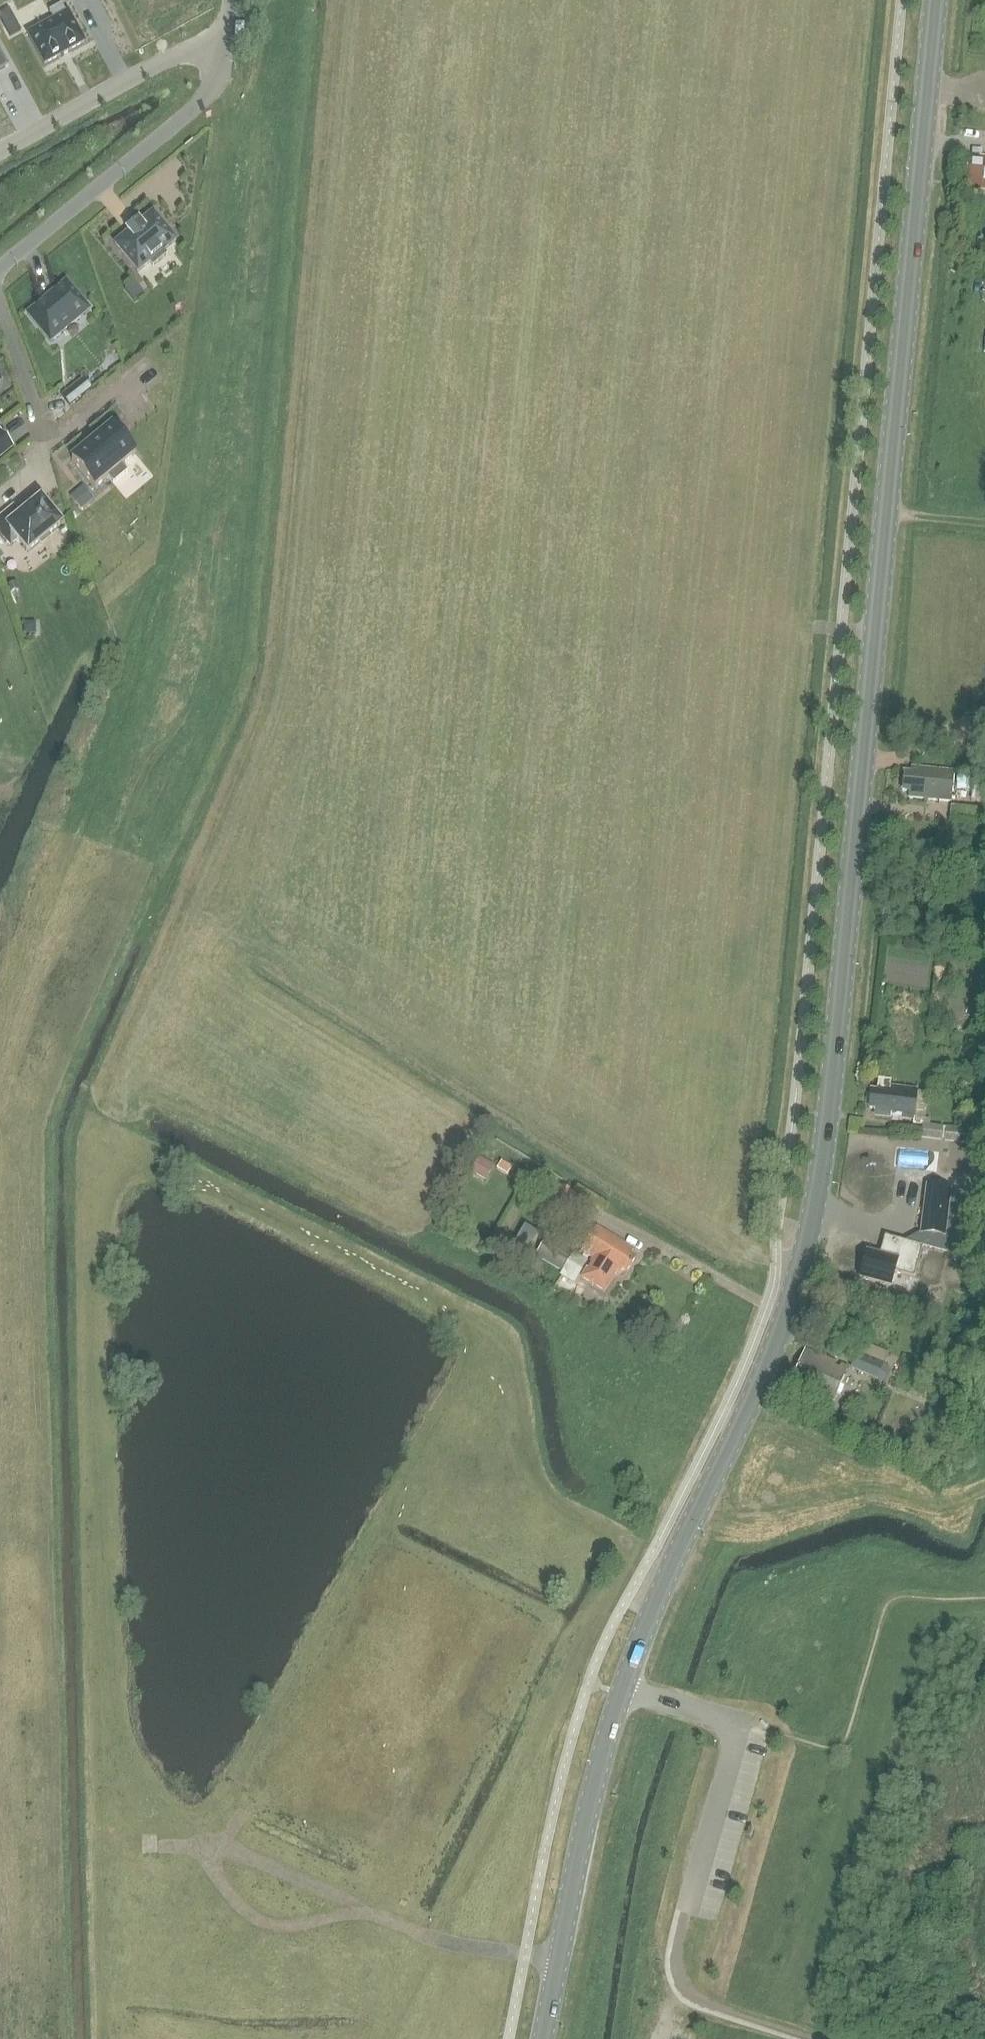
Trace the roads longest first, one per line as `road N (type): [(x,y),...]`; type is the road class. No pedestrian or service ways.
road 1 (secondary): [(542,2038),(621,1691),(791,1318),(812,1234),(833,1118),(938,0)]
road 2 (residential): [(227,25),(203,101),(0,269)]
road 3 (track): [(705,1500),(757,1509),(839,1493),(939,1499),(984,1486)]
road 4 (residential): [(0,151),(227,25)]

